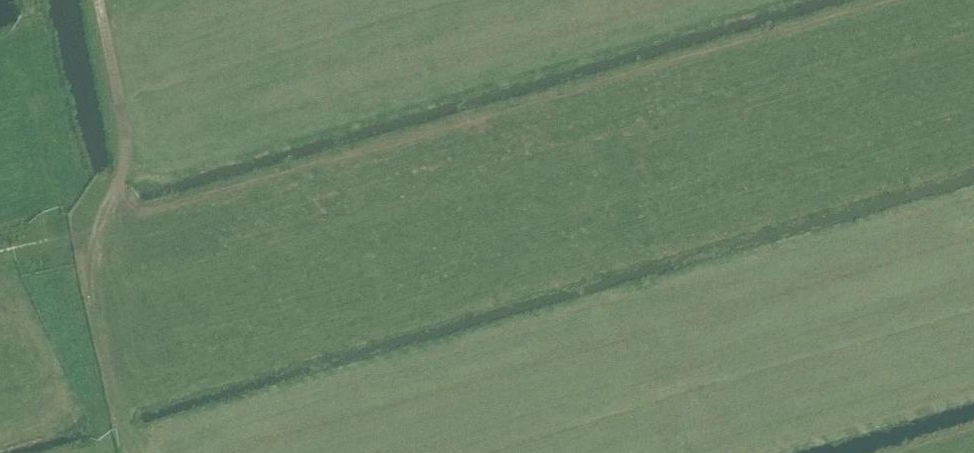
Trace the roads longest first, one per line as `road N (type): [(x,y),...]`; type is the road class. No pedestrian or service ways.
road 1 (track): [(98,0),(125,144),(92,278),(131,452)]

